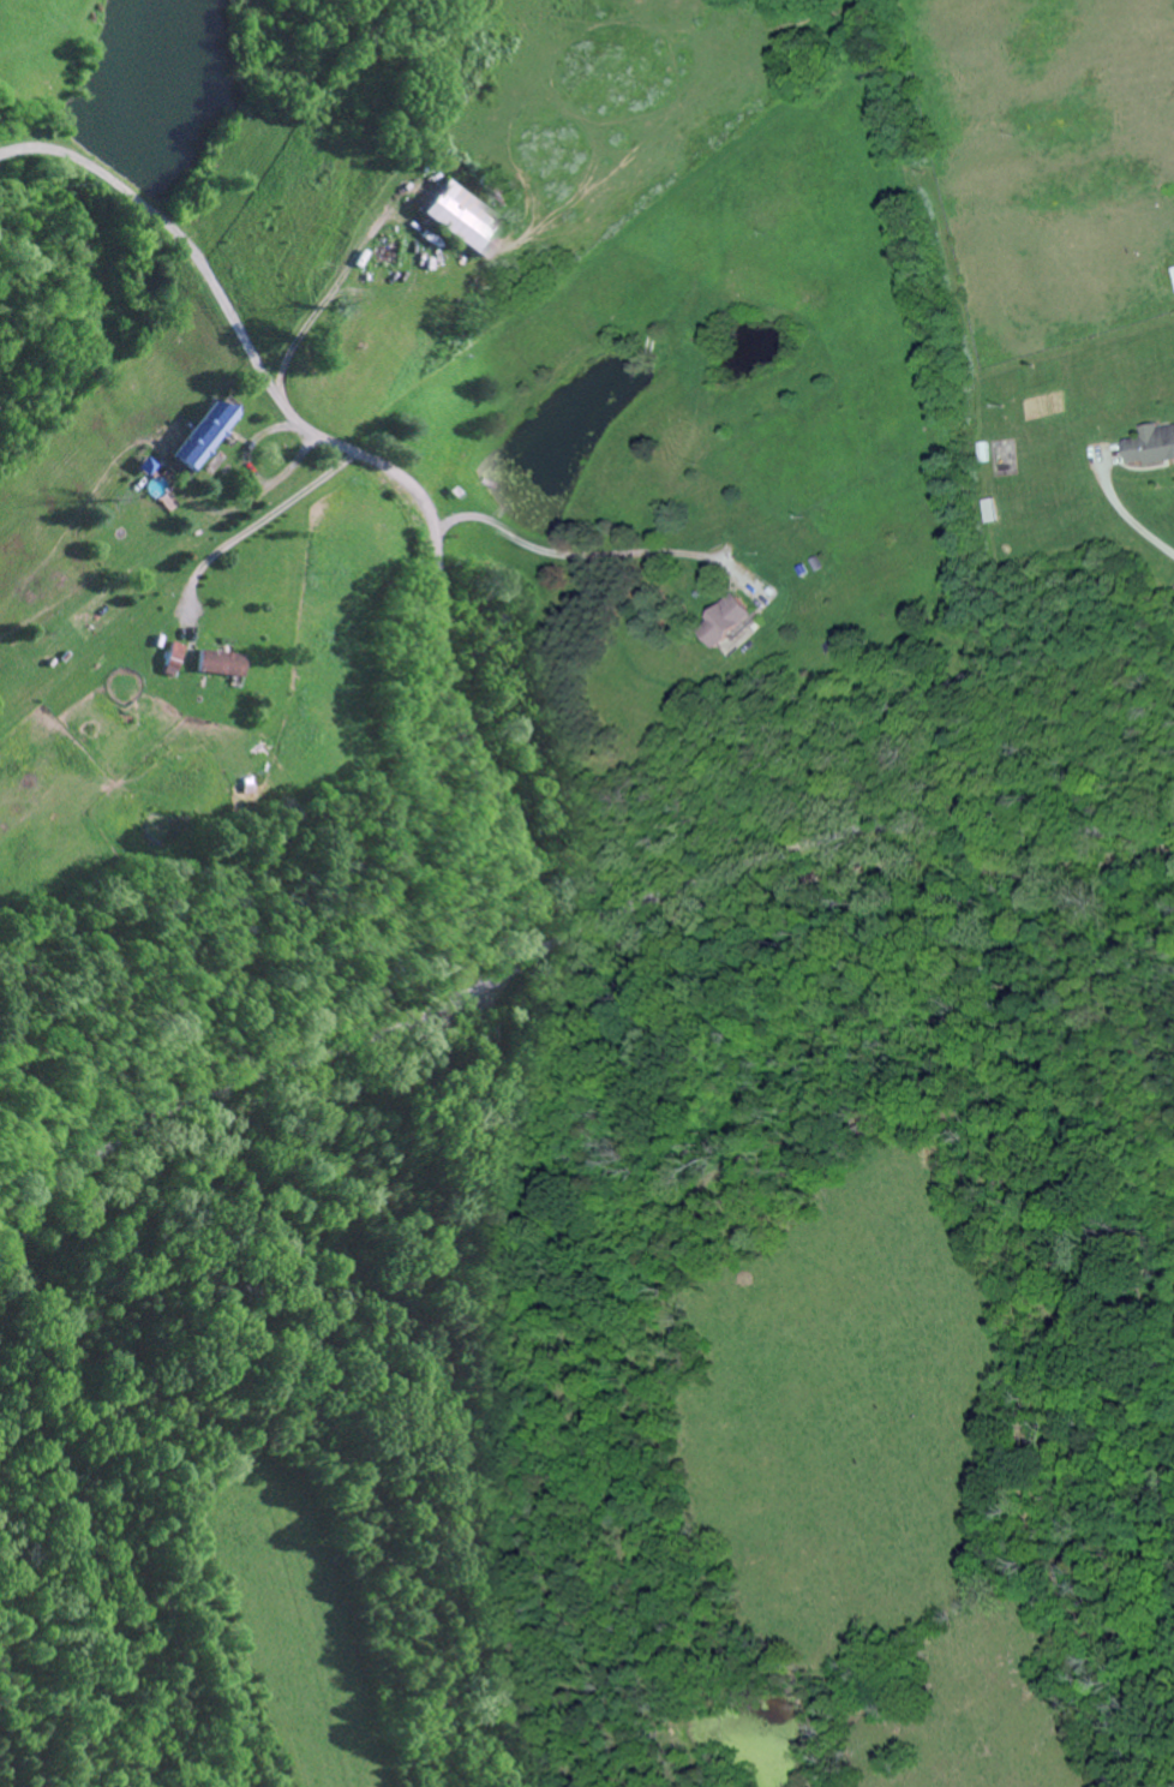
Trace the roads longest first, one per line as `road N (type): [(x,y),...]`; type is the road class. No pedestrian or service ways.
road 1 (residential): [(0,1263),(91,1166),(164,1116),(396,1032),(559,939),(658,895),(859,831),(1173,825)]

